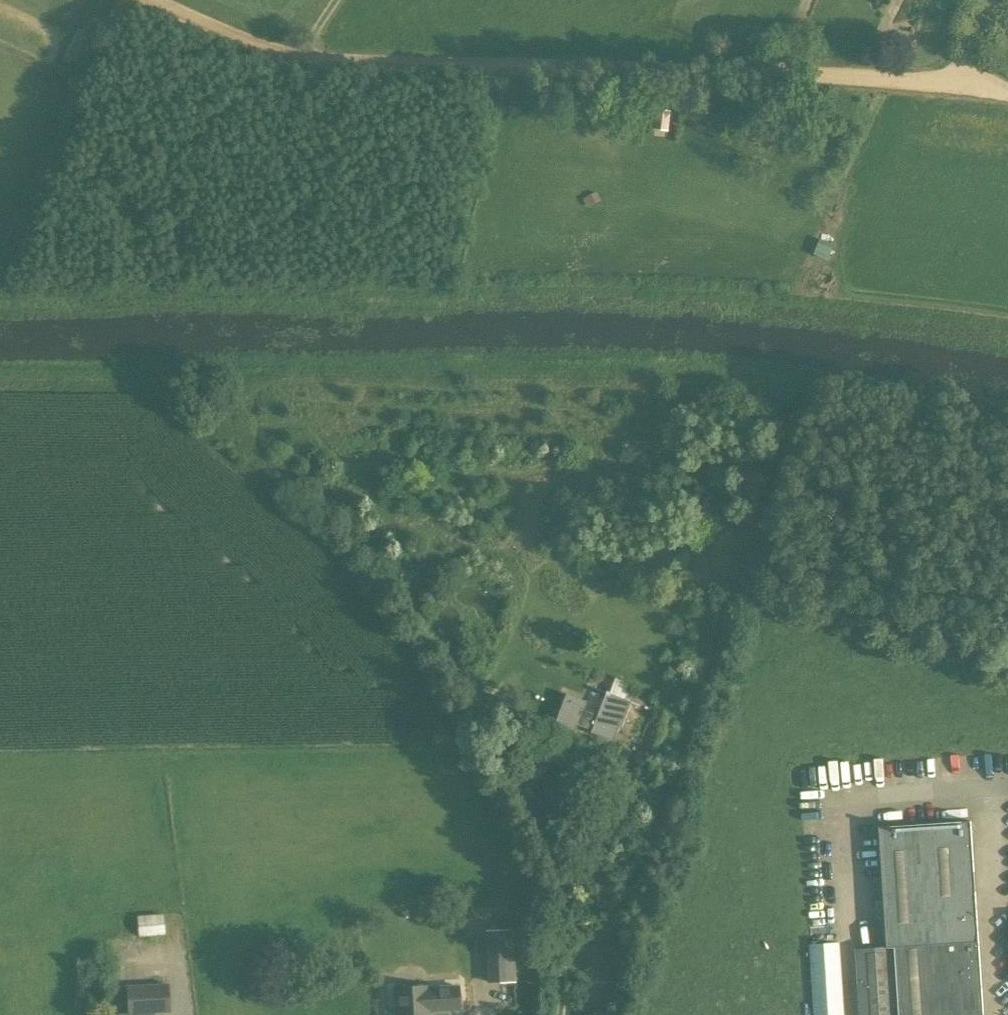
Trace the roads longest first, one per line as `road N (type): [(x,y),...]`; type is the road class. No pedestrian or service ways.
road 1 (track): [(152,0),(311,62),(875,77),(1007,95)]

